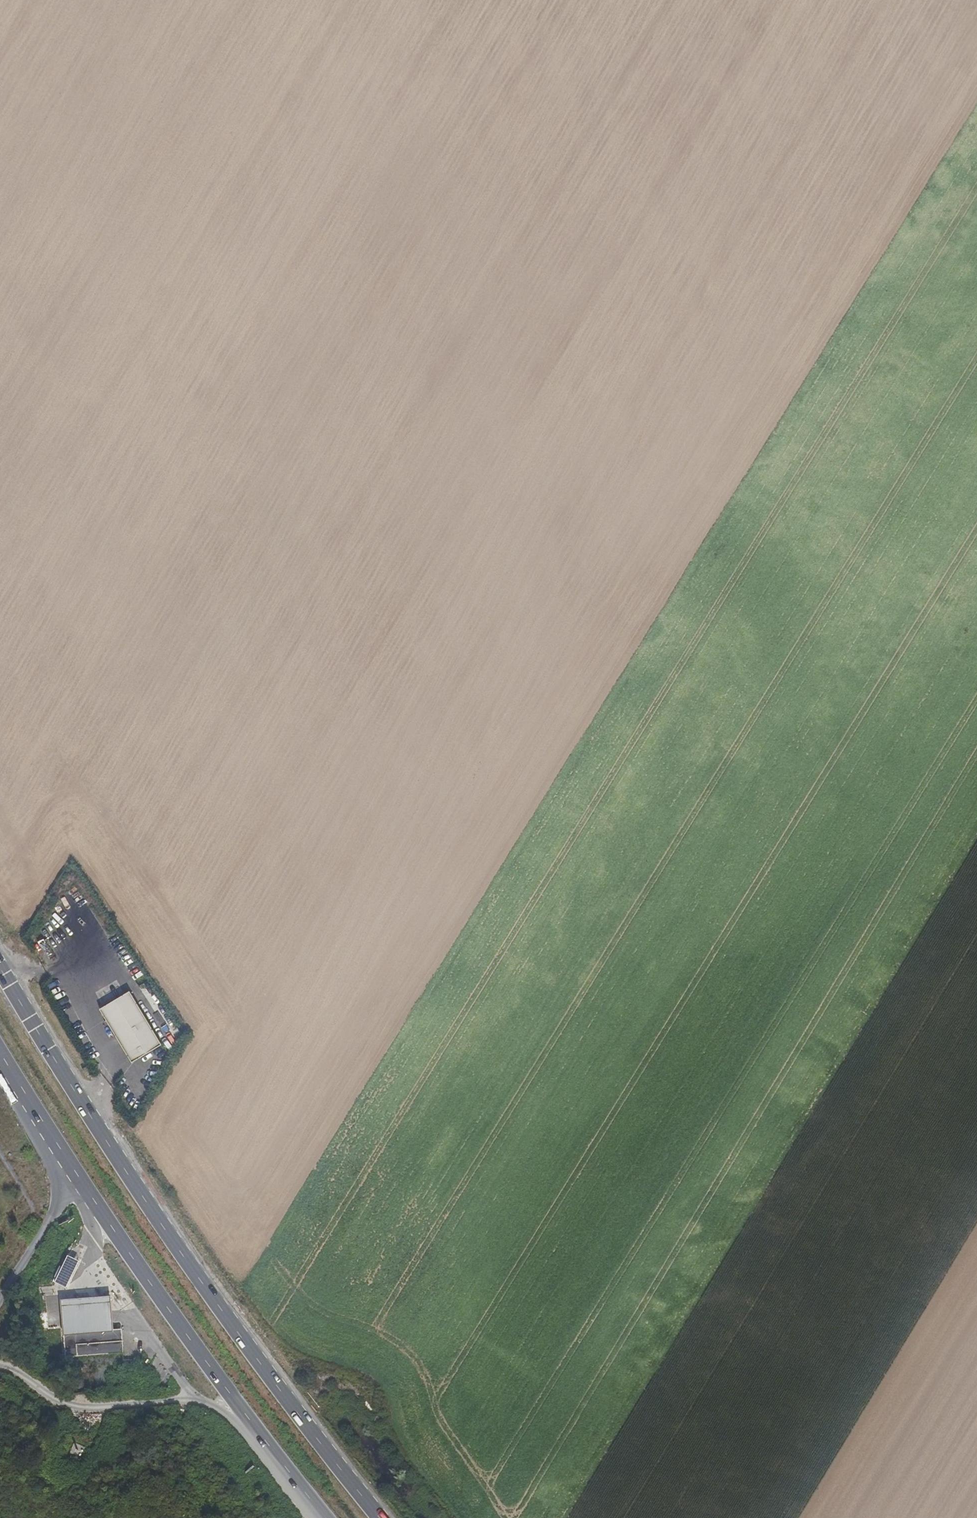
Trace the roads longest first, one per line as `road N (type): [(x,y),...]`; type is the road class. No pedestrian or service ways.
road 1 (primary): [(380,1517),(247,1350),(134,1187),(0,971)]
road 2 (primary): [(0,1051),(128,1251),(329,1517)]
road 3 (unclassified): [(0,1073),(60,1189),(51,1222),(0,1302)]
road 4 (unclassified): [(0,1367),(71,1408),(172,1402),(216,1411)]
road 5 (primary): [(216,1411),(316,1517)]

